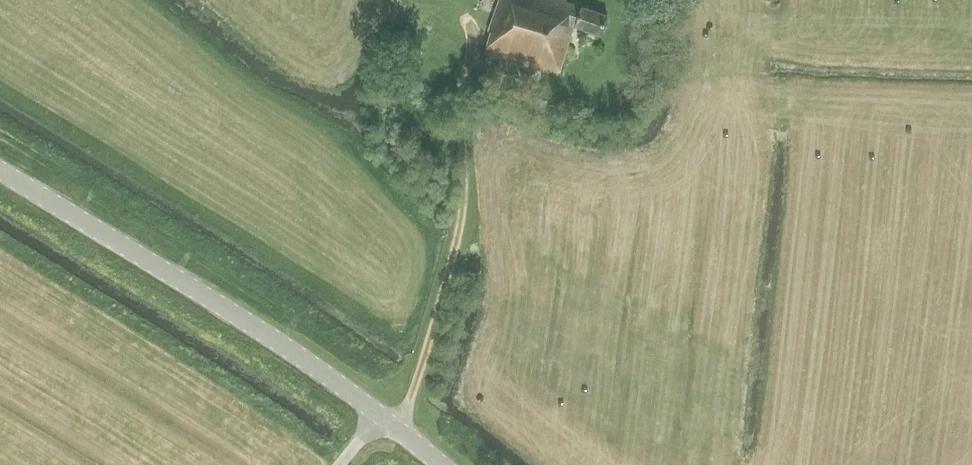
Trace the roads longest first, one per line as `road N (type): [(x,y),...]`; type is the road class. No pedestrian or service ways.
road 1 (tertiary): [(442,464),(282,345),(0,170)]

